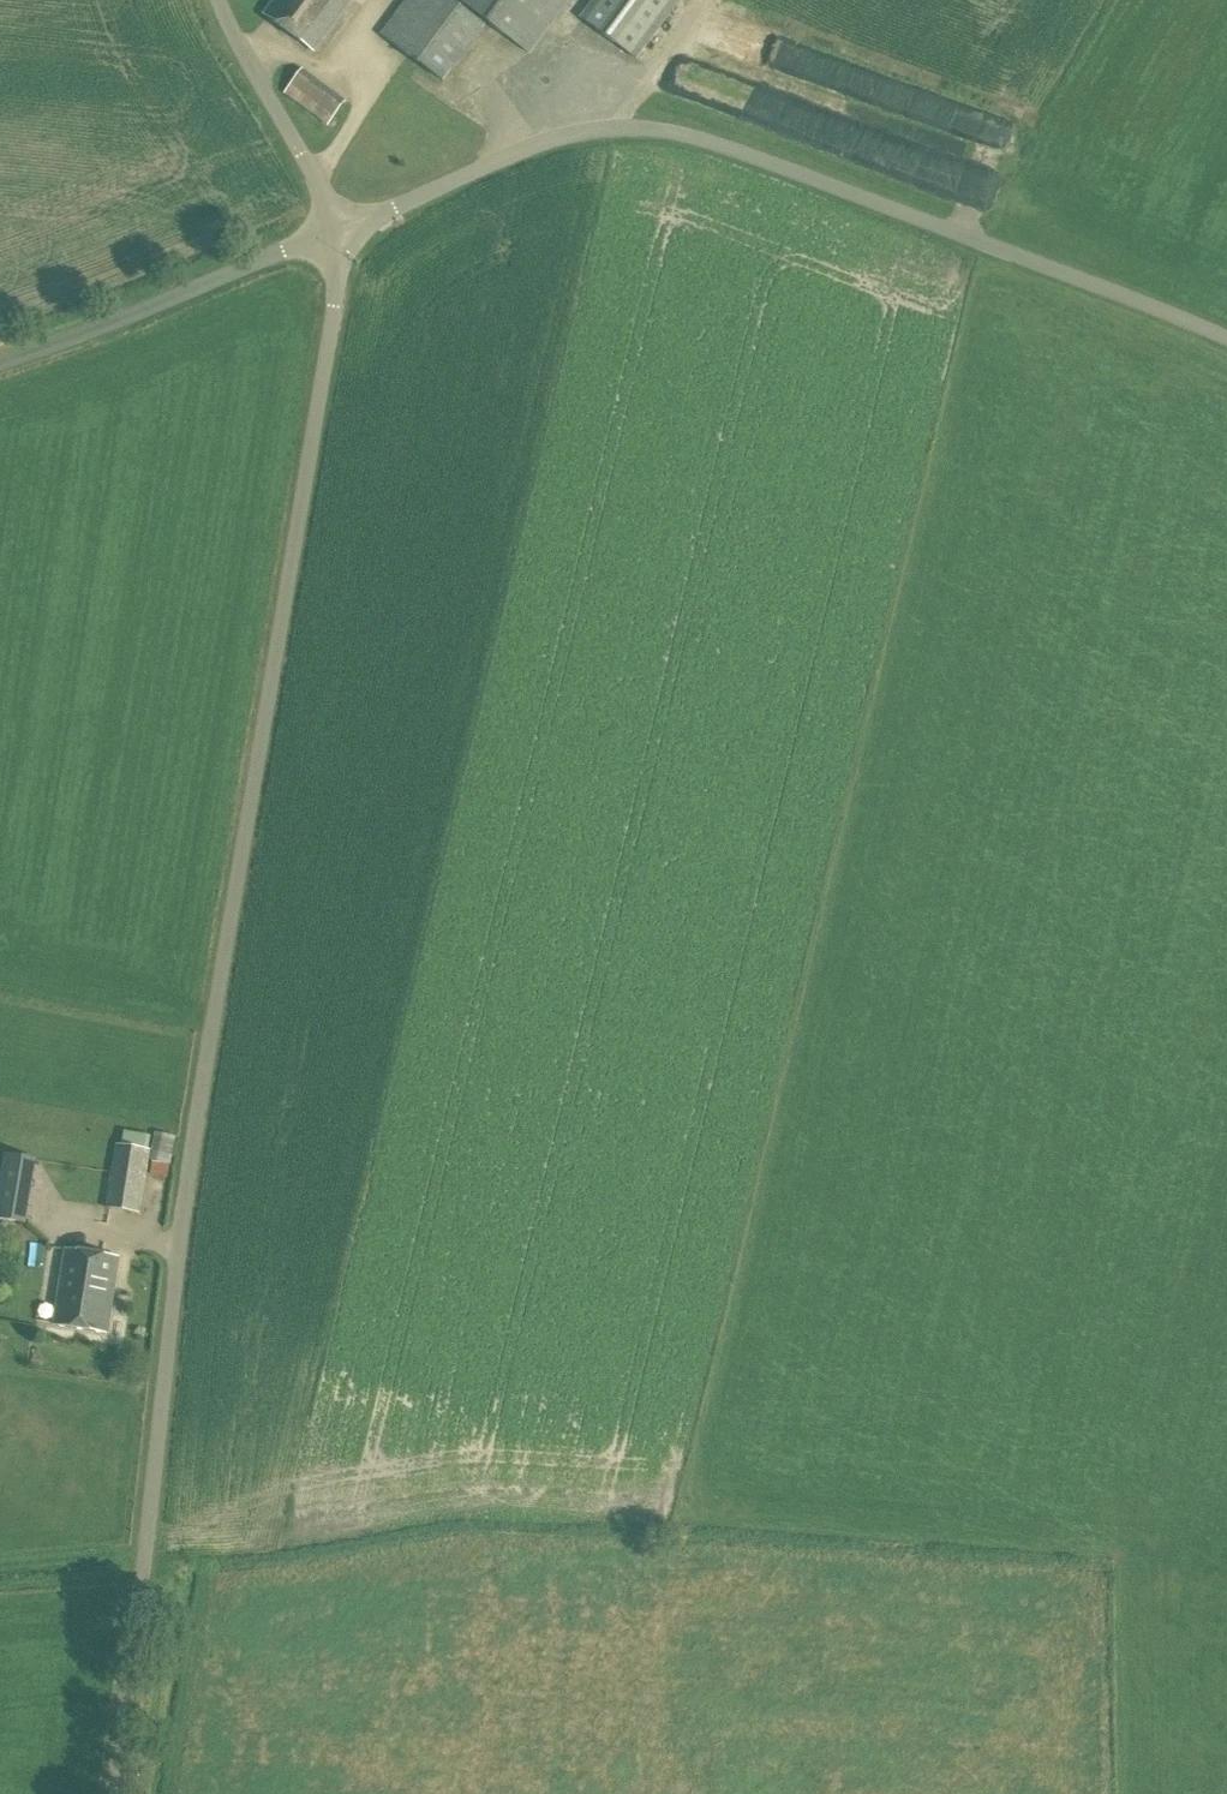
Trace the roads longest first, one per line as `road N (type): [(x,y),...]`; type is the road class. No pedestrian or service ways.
road 1 (unclassified): [(110,1793),(167,1186),(331,313),(330,235)]
road 2 (unclassified): [(330,235),(545,143),(639,126),(683,134),(885,205),(1226,343)]
road 3 (unclassified): [(0,362),(171,303),(330,235)]
road 4 (unclassified): [(330,235),(319,189),(218,0)]

